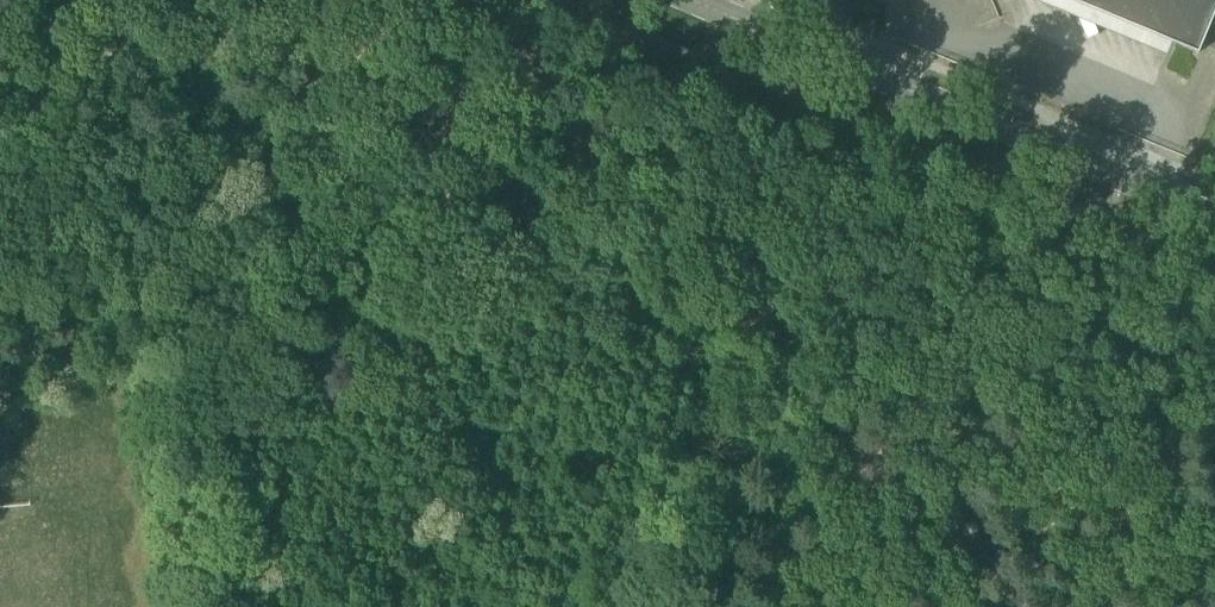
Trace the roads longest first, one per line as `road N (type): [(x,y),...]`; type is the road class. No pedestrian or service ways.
road 1 (unclassified): [(214,606),(190,321),(202,0)]
road 2 (secondary): [(1214,217),(689,0)]

